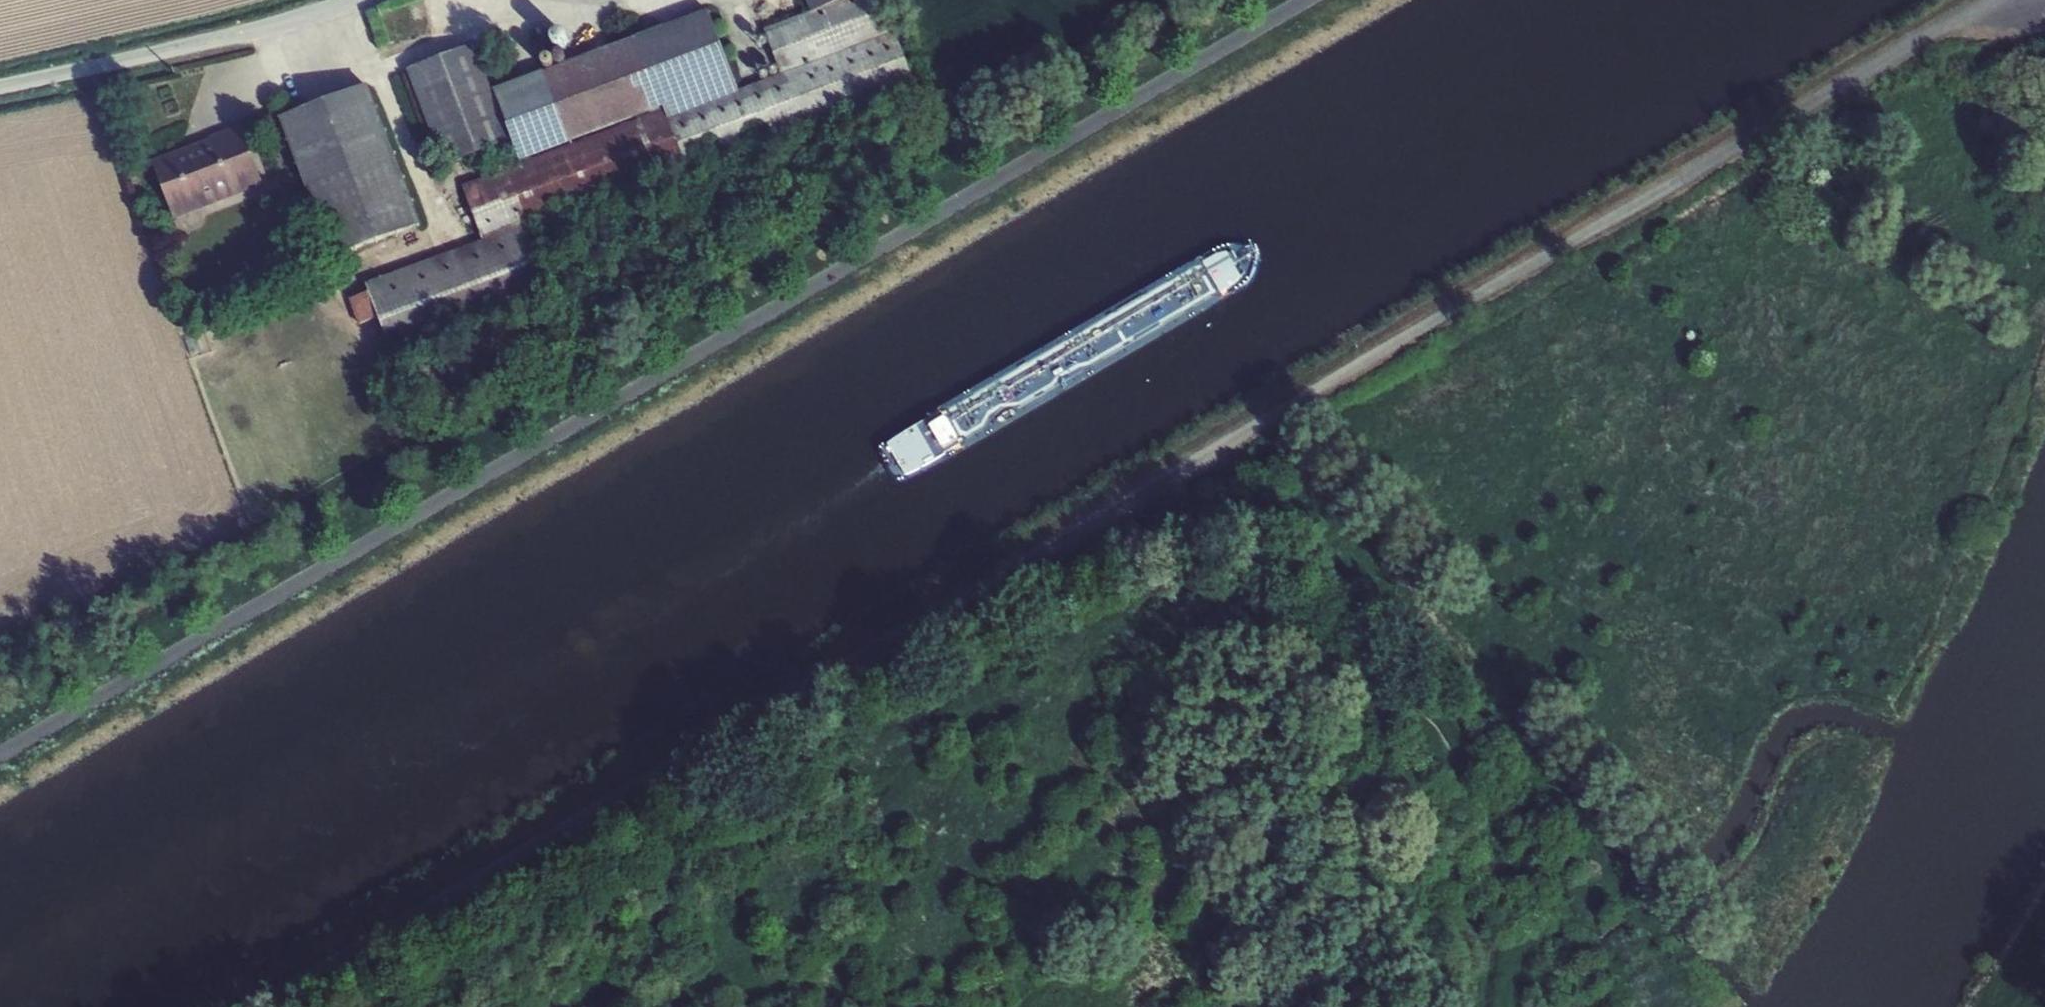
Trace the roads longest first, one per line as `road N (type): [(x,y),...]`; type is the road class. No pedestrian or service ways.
road 1 (unclassified): [(0,86),(274,25),(347,0)]

